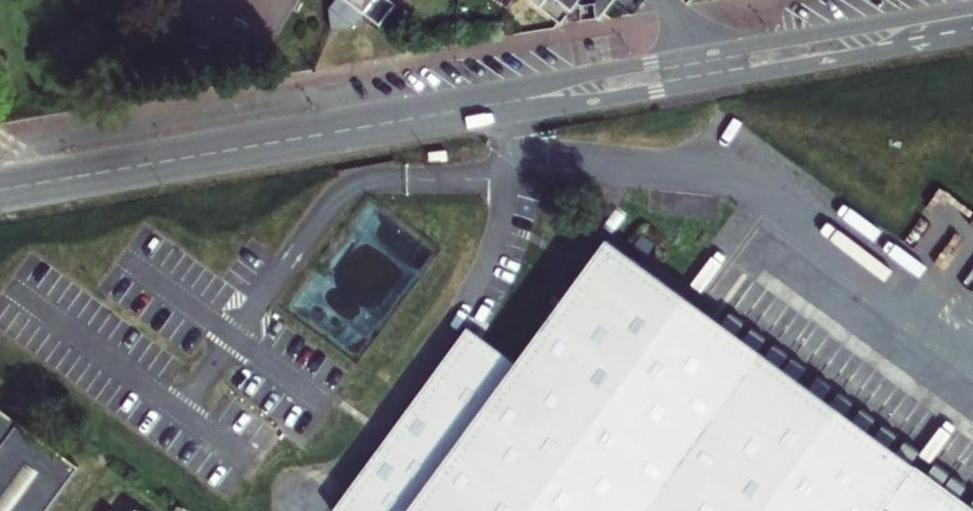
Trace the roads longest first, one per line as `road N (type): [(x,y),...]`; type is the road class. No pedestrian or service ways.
road 1 (residential): [(972,21),(0,192)]

